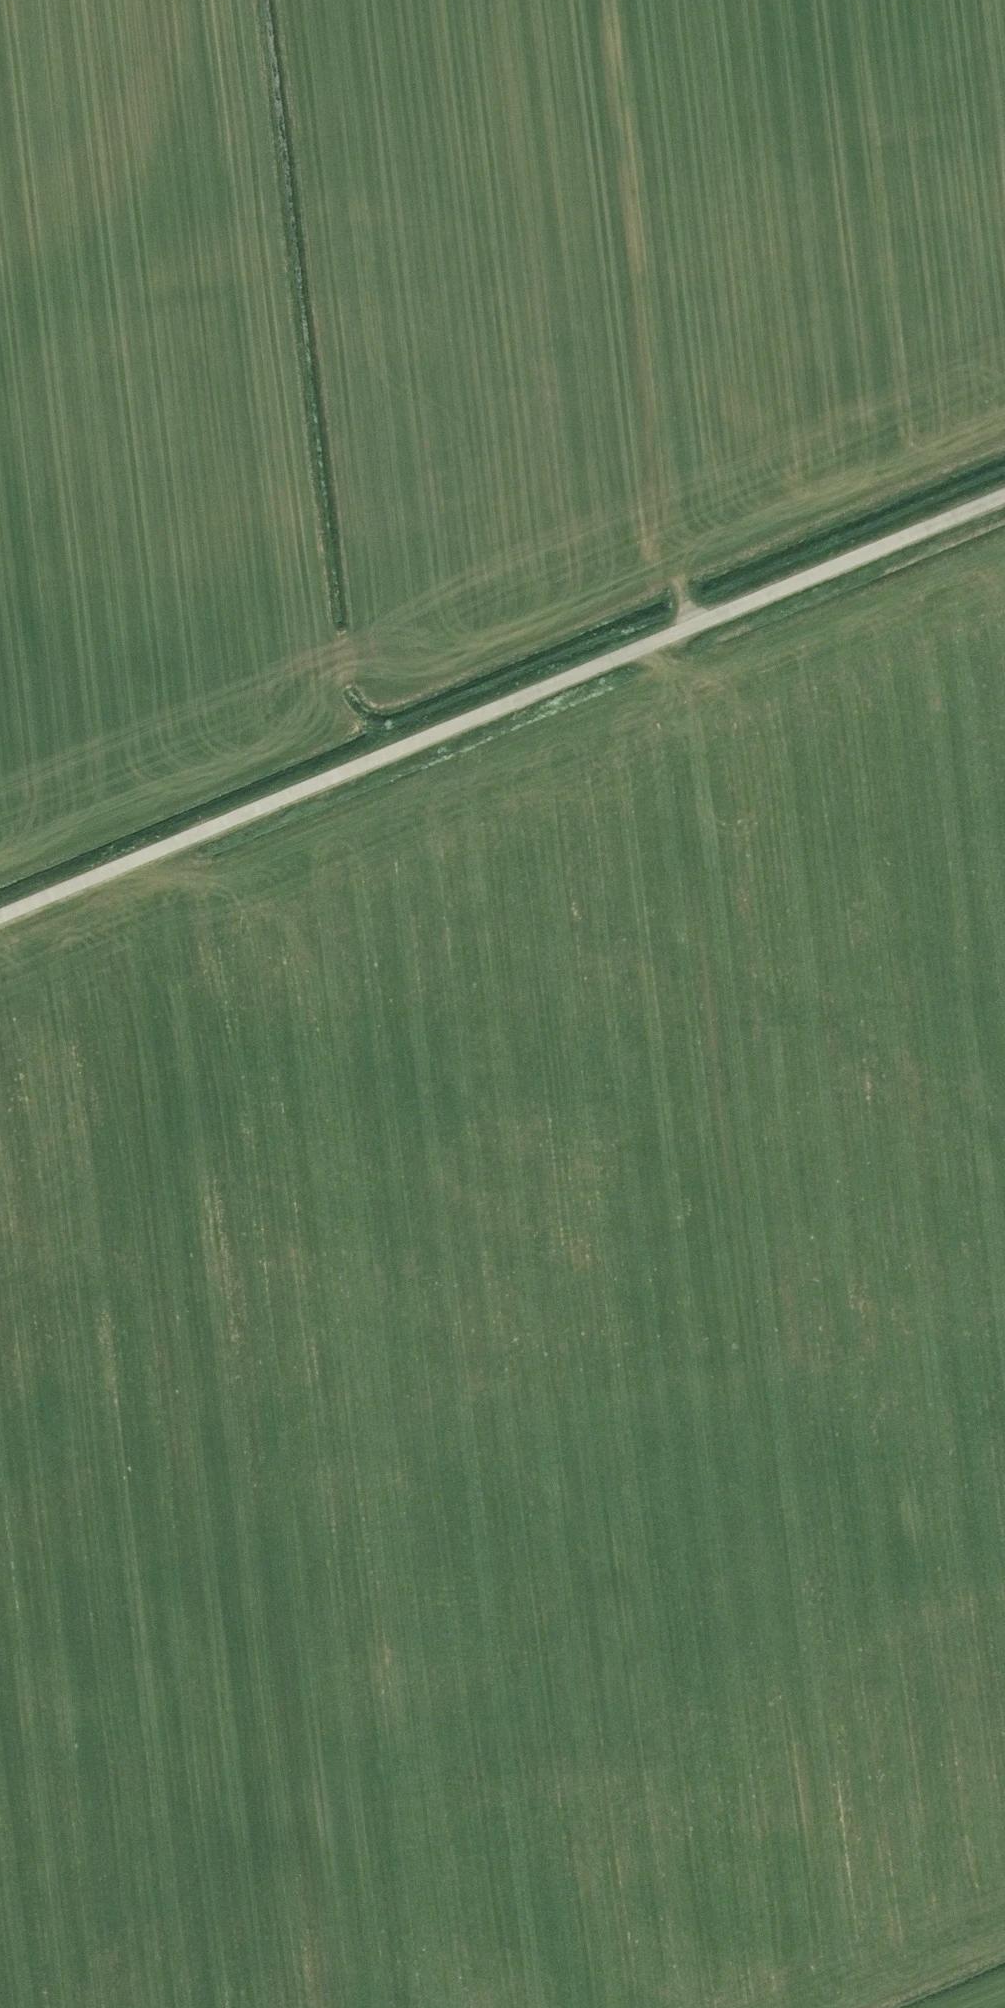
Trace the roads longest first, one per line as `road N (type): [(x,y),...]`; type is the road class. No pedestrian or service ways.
road 1 (unclassified): [(0,916),(1004,494)]

